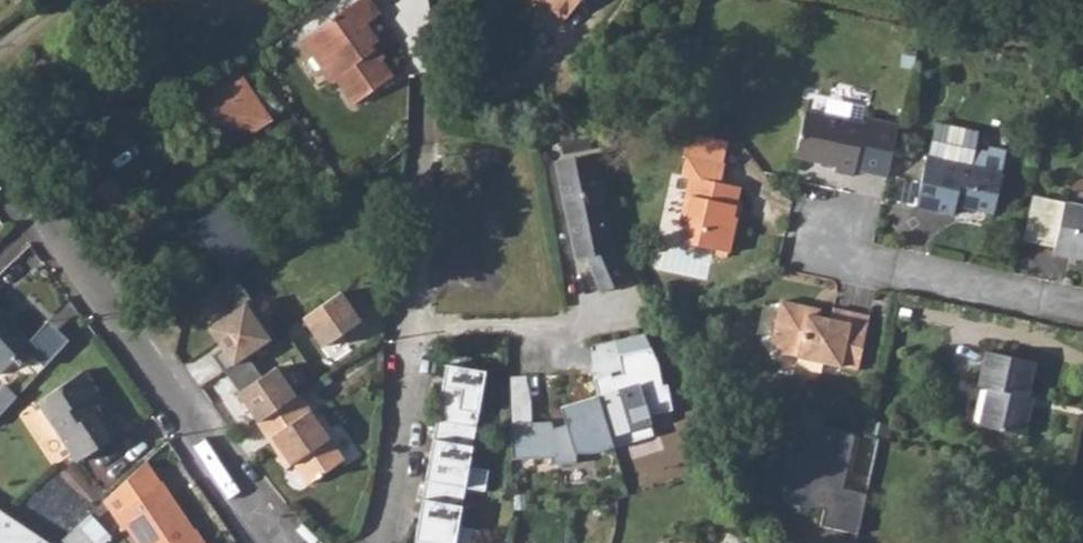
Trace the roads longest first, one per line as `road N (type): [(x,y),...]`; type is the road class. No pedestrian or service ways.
road 1 (residential): [(0,158),(279,542)]

